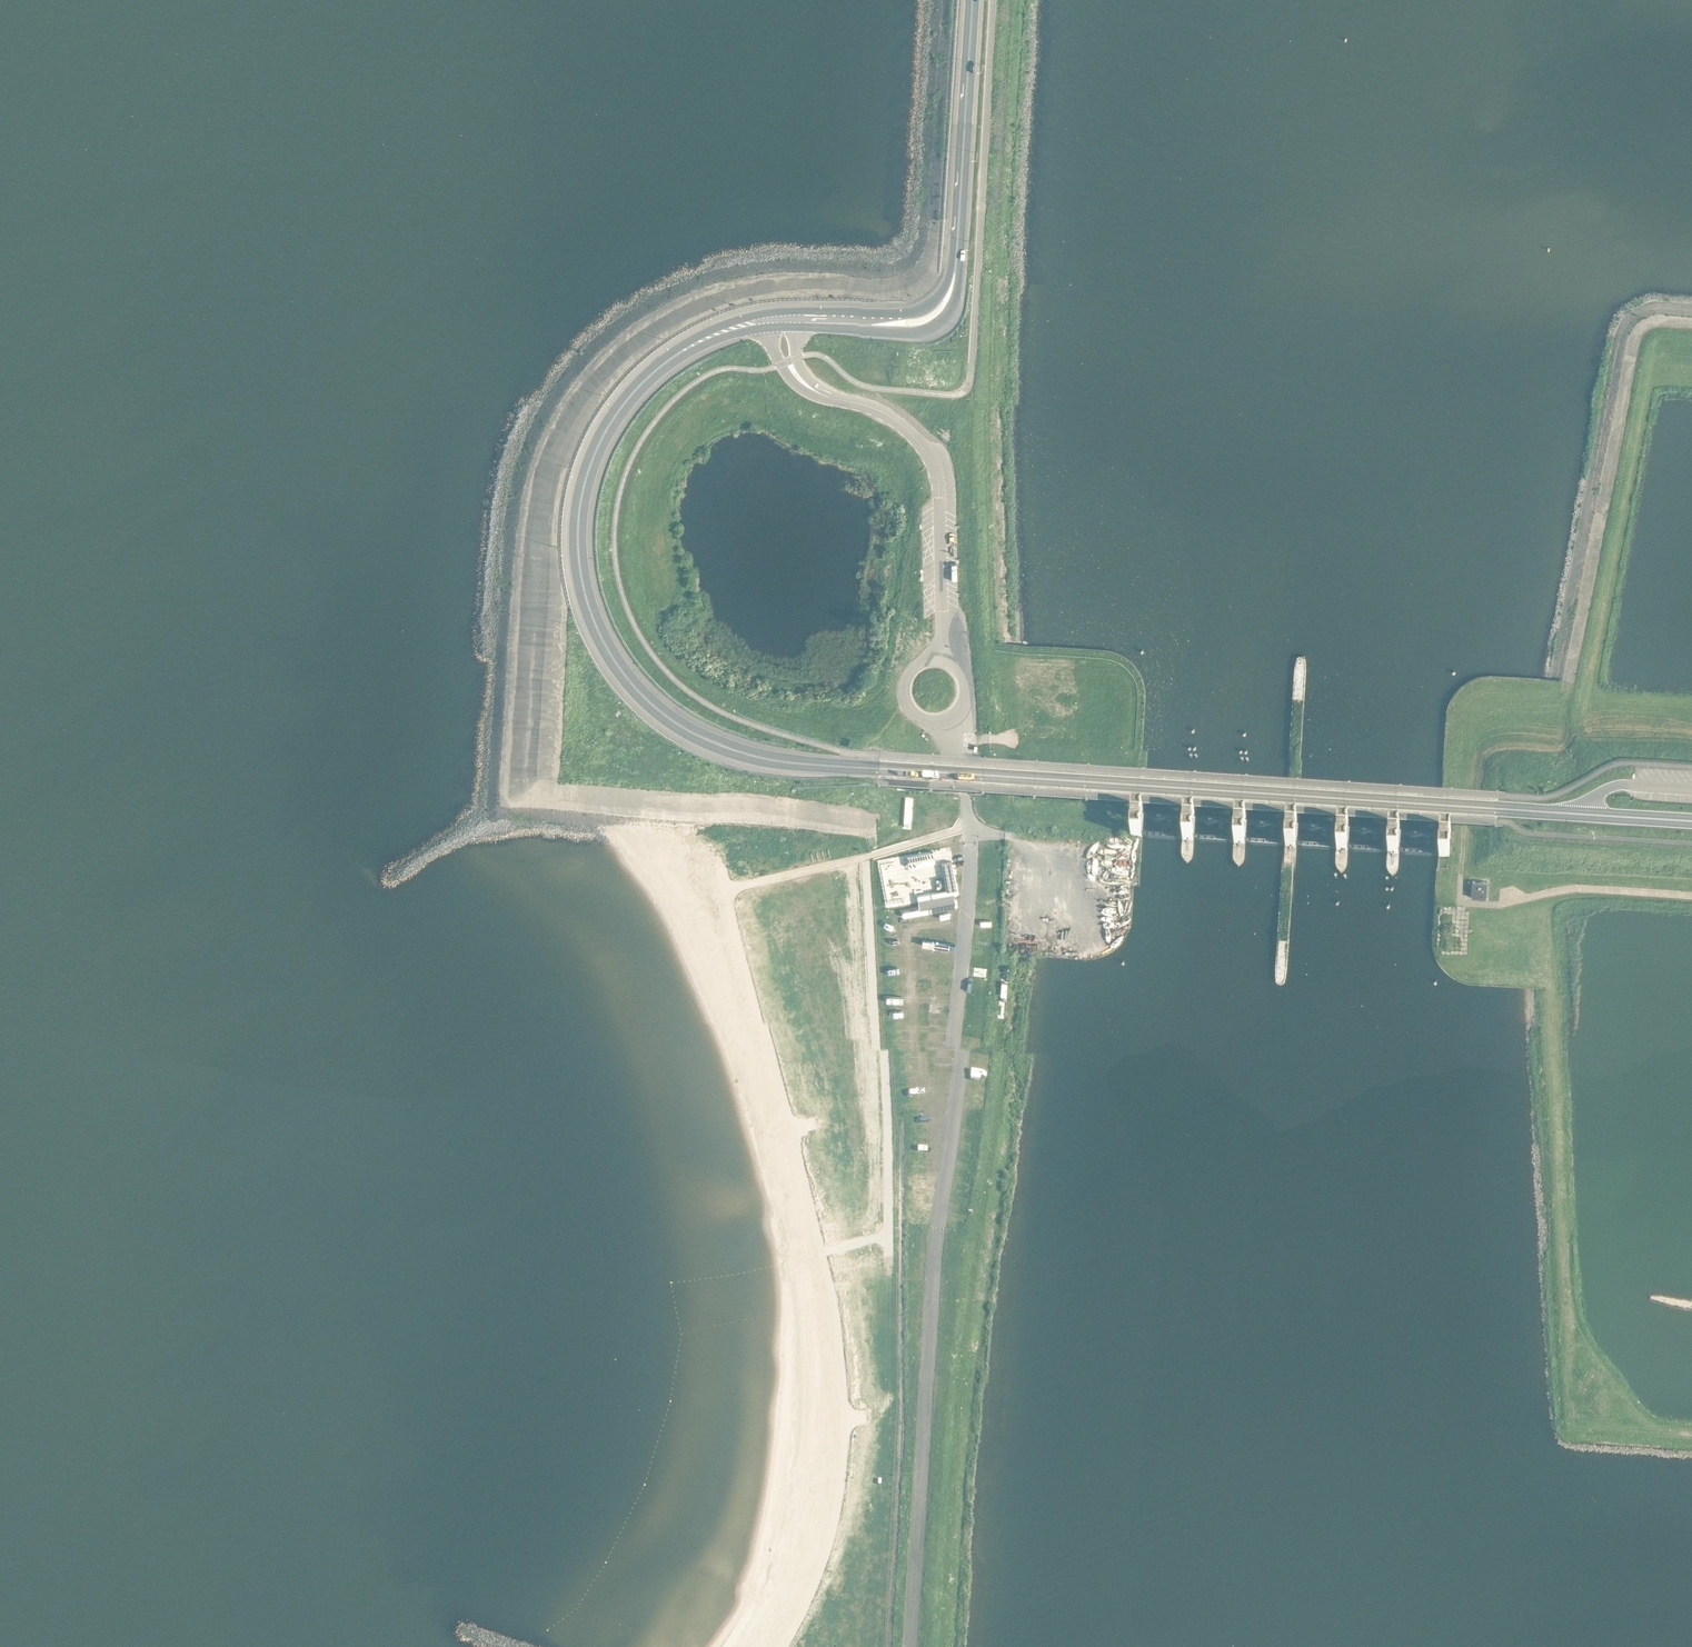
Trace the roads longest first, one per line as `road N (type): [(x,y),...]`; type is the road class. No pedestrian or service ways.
road 1 (primary): [(1595,822),(813,773),(751,761),(690,734),(648,699),(612,648),(589,566),(592,503),(608,454),(654,389),(707,351),(778,329)]
road 2 (unclassified): [(950,668),(944,472),(896,422),(835,403),(805,383)]
road 3 (trunk): [(964,254),(980,0)]
road 4 (primary): [(807,328),(935,325),(956,299),(964,254)]

